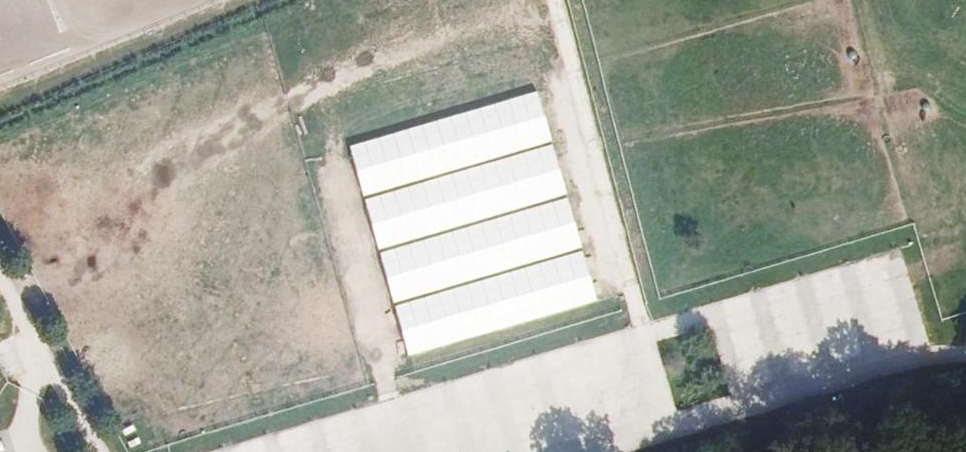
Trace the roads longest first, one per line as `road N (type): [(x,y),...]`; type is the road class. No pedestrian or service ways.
road 1 (track): [(585,451),(878,360),(965,347)]
road 2 (track): [(0,275),(100,451)]
road 3 (track): [(749,451),(930,396)]

